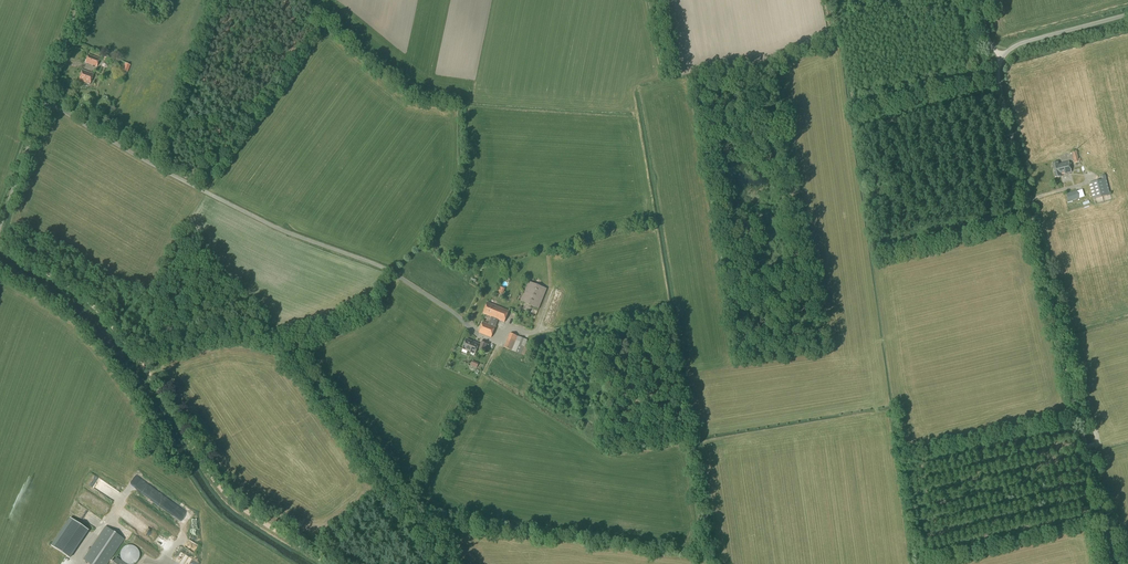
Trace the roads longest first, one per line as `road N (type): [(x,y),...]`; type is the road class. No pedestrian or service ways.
road 1 (unclassified): [(1114,563),(998,70),(1019,44),(1127,15)]
road 2 (unclassified): [(457,320),(379,272),(290,239),(46,106)]
road 3 (track): [(139,366),(233,504),(323,563)]
road 4 (track): [(199,192),(303,51),(279,0)]
road 5 (track): [(0,249),(83,301),(139,366)]
road 6 (unclassified): [(0,233),(46,106)]

